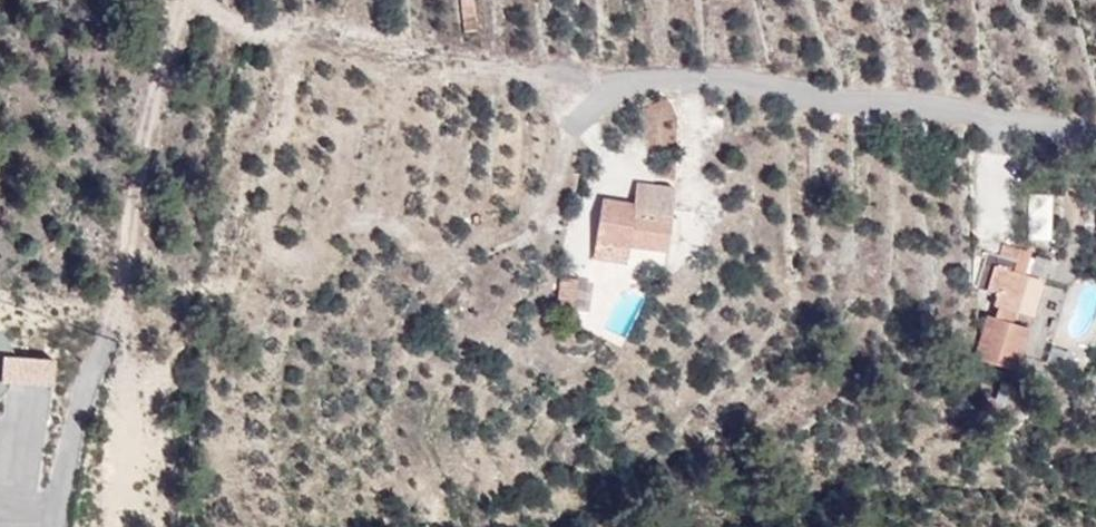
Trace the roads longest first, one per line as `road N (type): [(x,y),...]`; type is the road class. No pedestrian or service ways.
road 1 (track): [(192,0),(278,39),(356,37),(424,68),(497,74),(594,106)]
road 2 (track): [(190,0),(149,121),(131,263),(106,337)]

